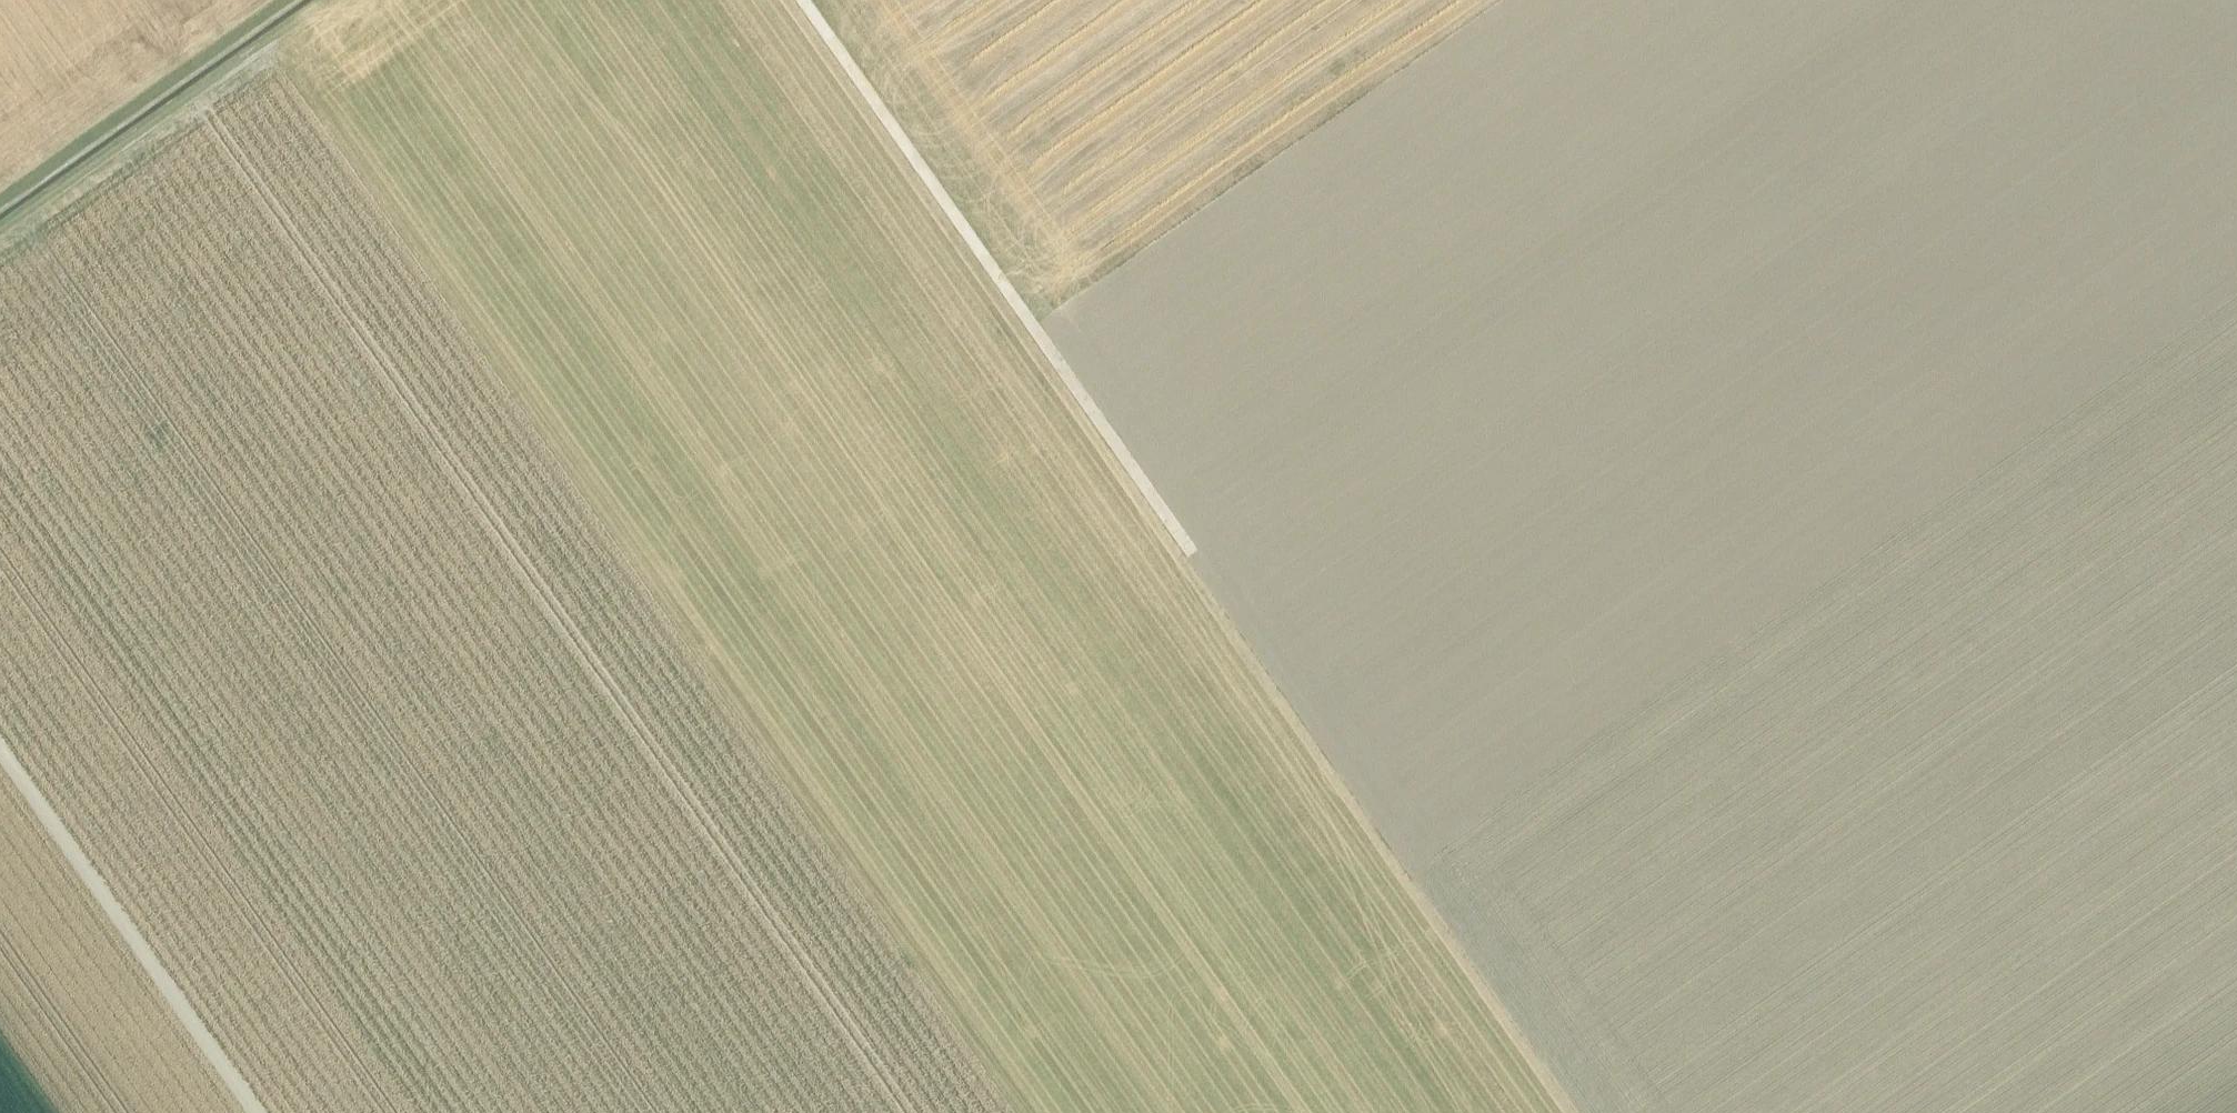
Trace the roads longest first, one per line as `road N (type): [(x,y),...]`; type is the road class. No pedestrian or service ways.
road 1 (track): [(805,0),(1190,548)]

